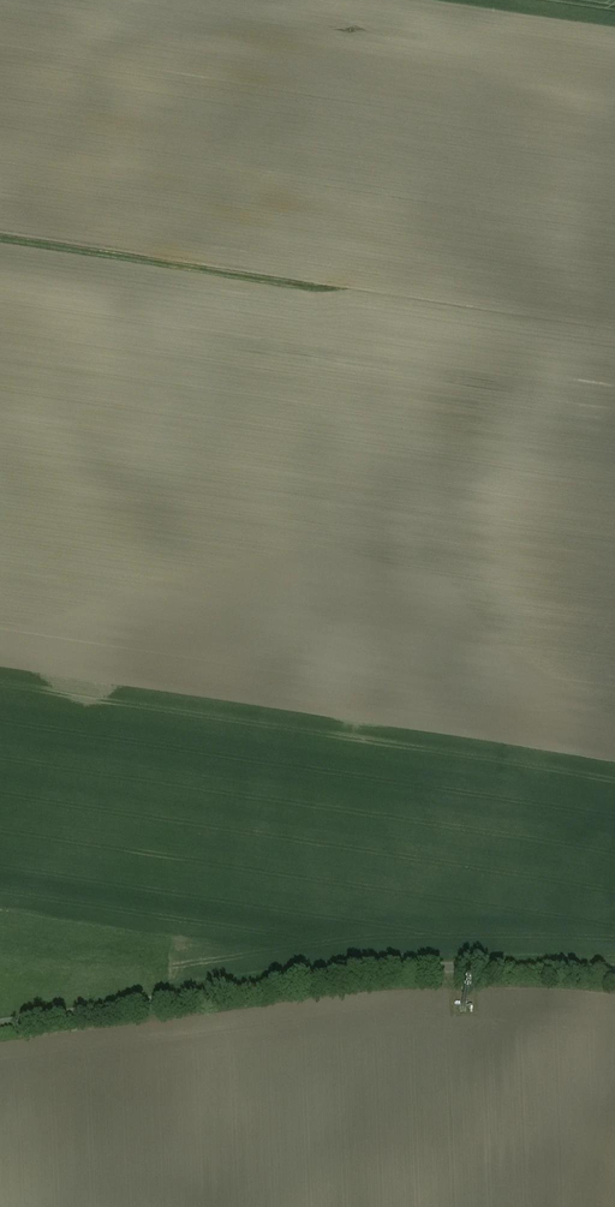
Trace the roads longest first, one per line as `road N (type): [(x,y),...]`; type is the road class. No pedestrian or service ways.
road 1 (unclassified): [(614,969),(377,970),(0,1024)]

